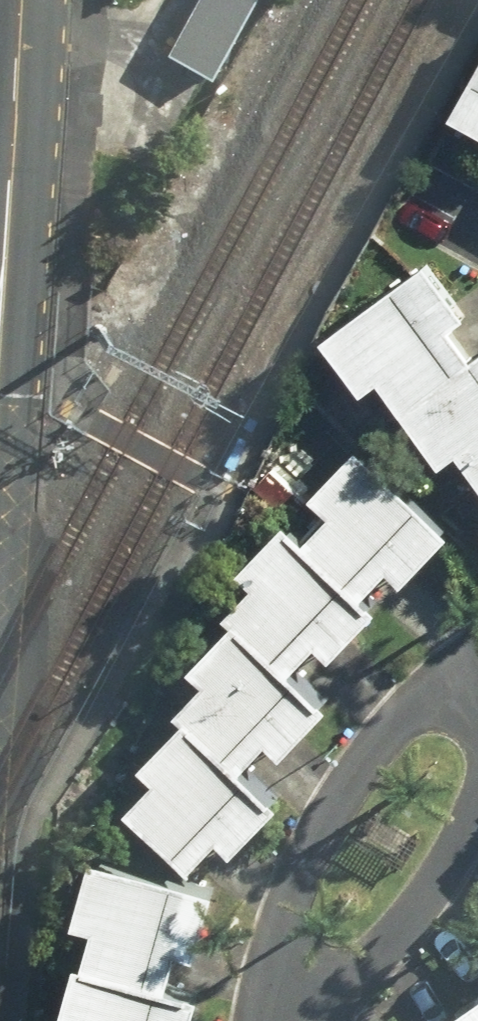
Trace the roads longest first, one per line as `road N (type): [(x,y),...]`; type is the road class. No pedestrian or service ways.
road 1 (secondary): [(8,226),(25,398),(0,696)]
road 2 (residential): [(298,1020),(285,938),(319,825),(385,727),(449,682),(477,675)]
road 3 (residential): [(477,804),(437,890),(379,961),(299,1020)]
road 4 (secondary): [(8,226),(23,0)]

